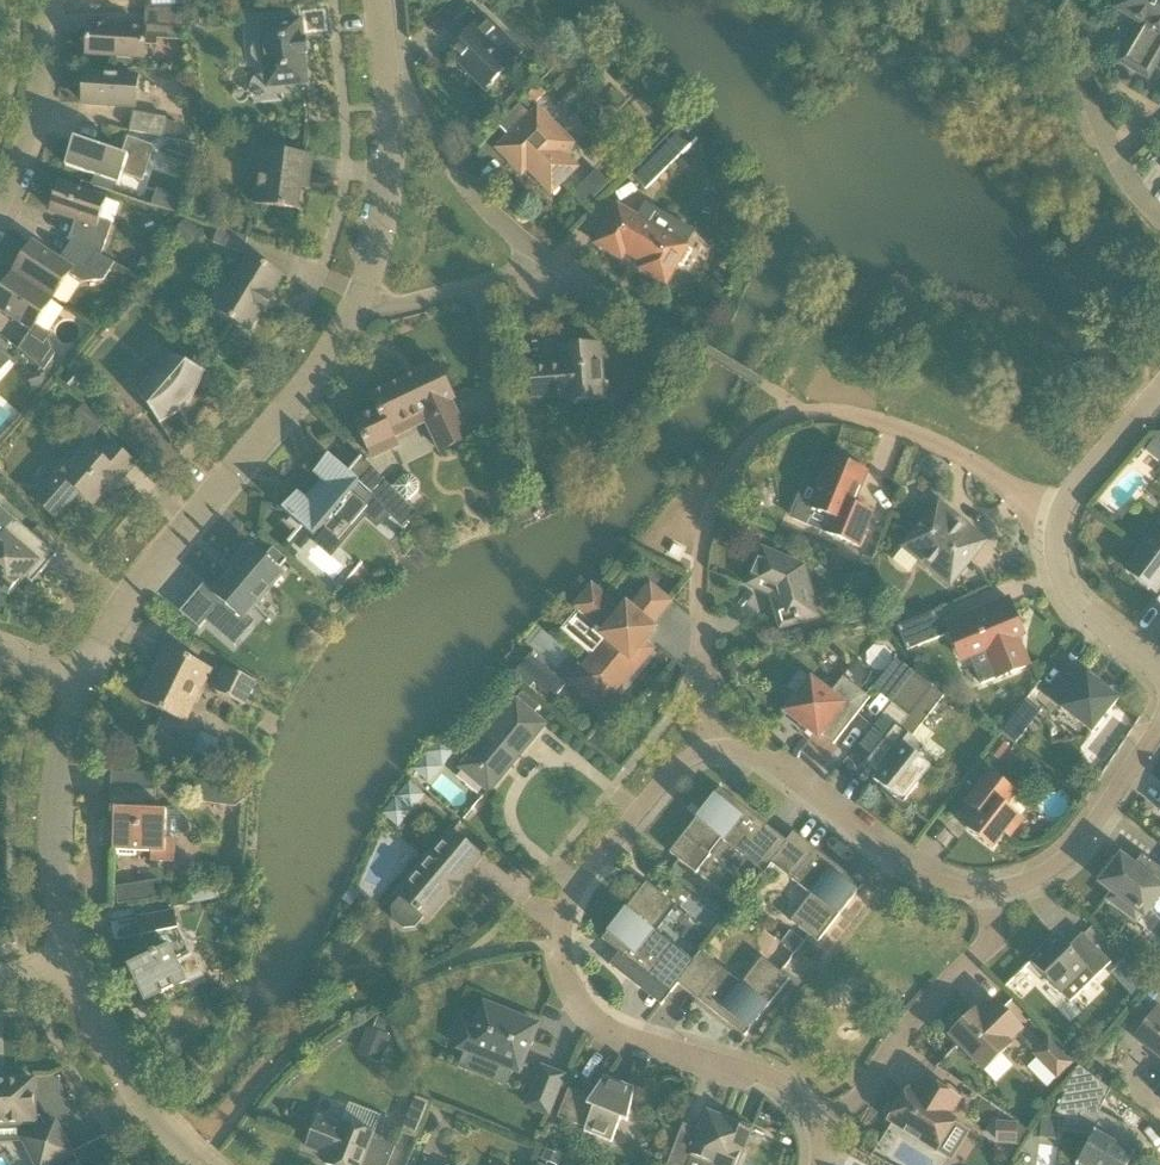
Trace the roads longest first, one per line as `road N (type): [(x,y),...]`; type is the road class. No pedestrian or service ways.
road 1 (residential): [(817,1125),(806,1103),(781,1086),(624,1042),(596,1025),(571,996),(562,970),(564,919),(575,888),(685,763),(710,754)]
road 2 (residential): [(75,689),(151,567),(321,371),(363,300)]
road 3 (residential): [(710,754),(697,582),(703,533),(727,477),(796,415)]
road 4 (residential): [(1159,389),(1072,492),(1054,547),(1071,596),(1159,675)]
road 5 (residential): [(710,754),(769,767),(913,874),(959,893),(989,895)]
road 6 (residential): [(817,1125),(862,1101),(942,991),(977,961),(989,940),(989,895)]
road 7 (residential): [(63,965),(54,804),(75,689)]
road 8 (residential): [(550,271),(439,153),(389,71)]
road 9 (residential): [(989,895),(1046,874),(1079,846),(1159,729)]
road 10 (residential): [(201,1164),(137,1094),(63,965)]
road 11 (residential): [(363,300),(392,166),(389,71)]
road 12 (residential): [(0,212),(32,134),(48,61),(48,0)]
road 13 (residential): [(363,300),(391,309),(550,271)]
road 14 (residential): [(700,352),(550,271)]
road 15 (residential): [(1159,221),(1111,163),(1087,100)]

